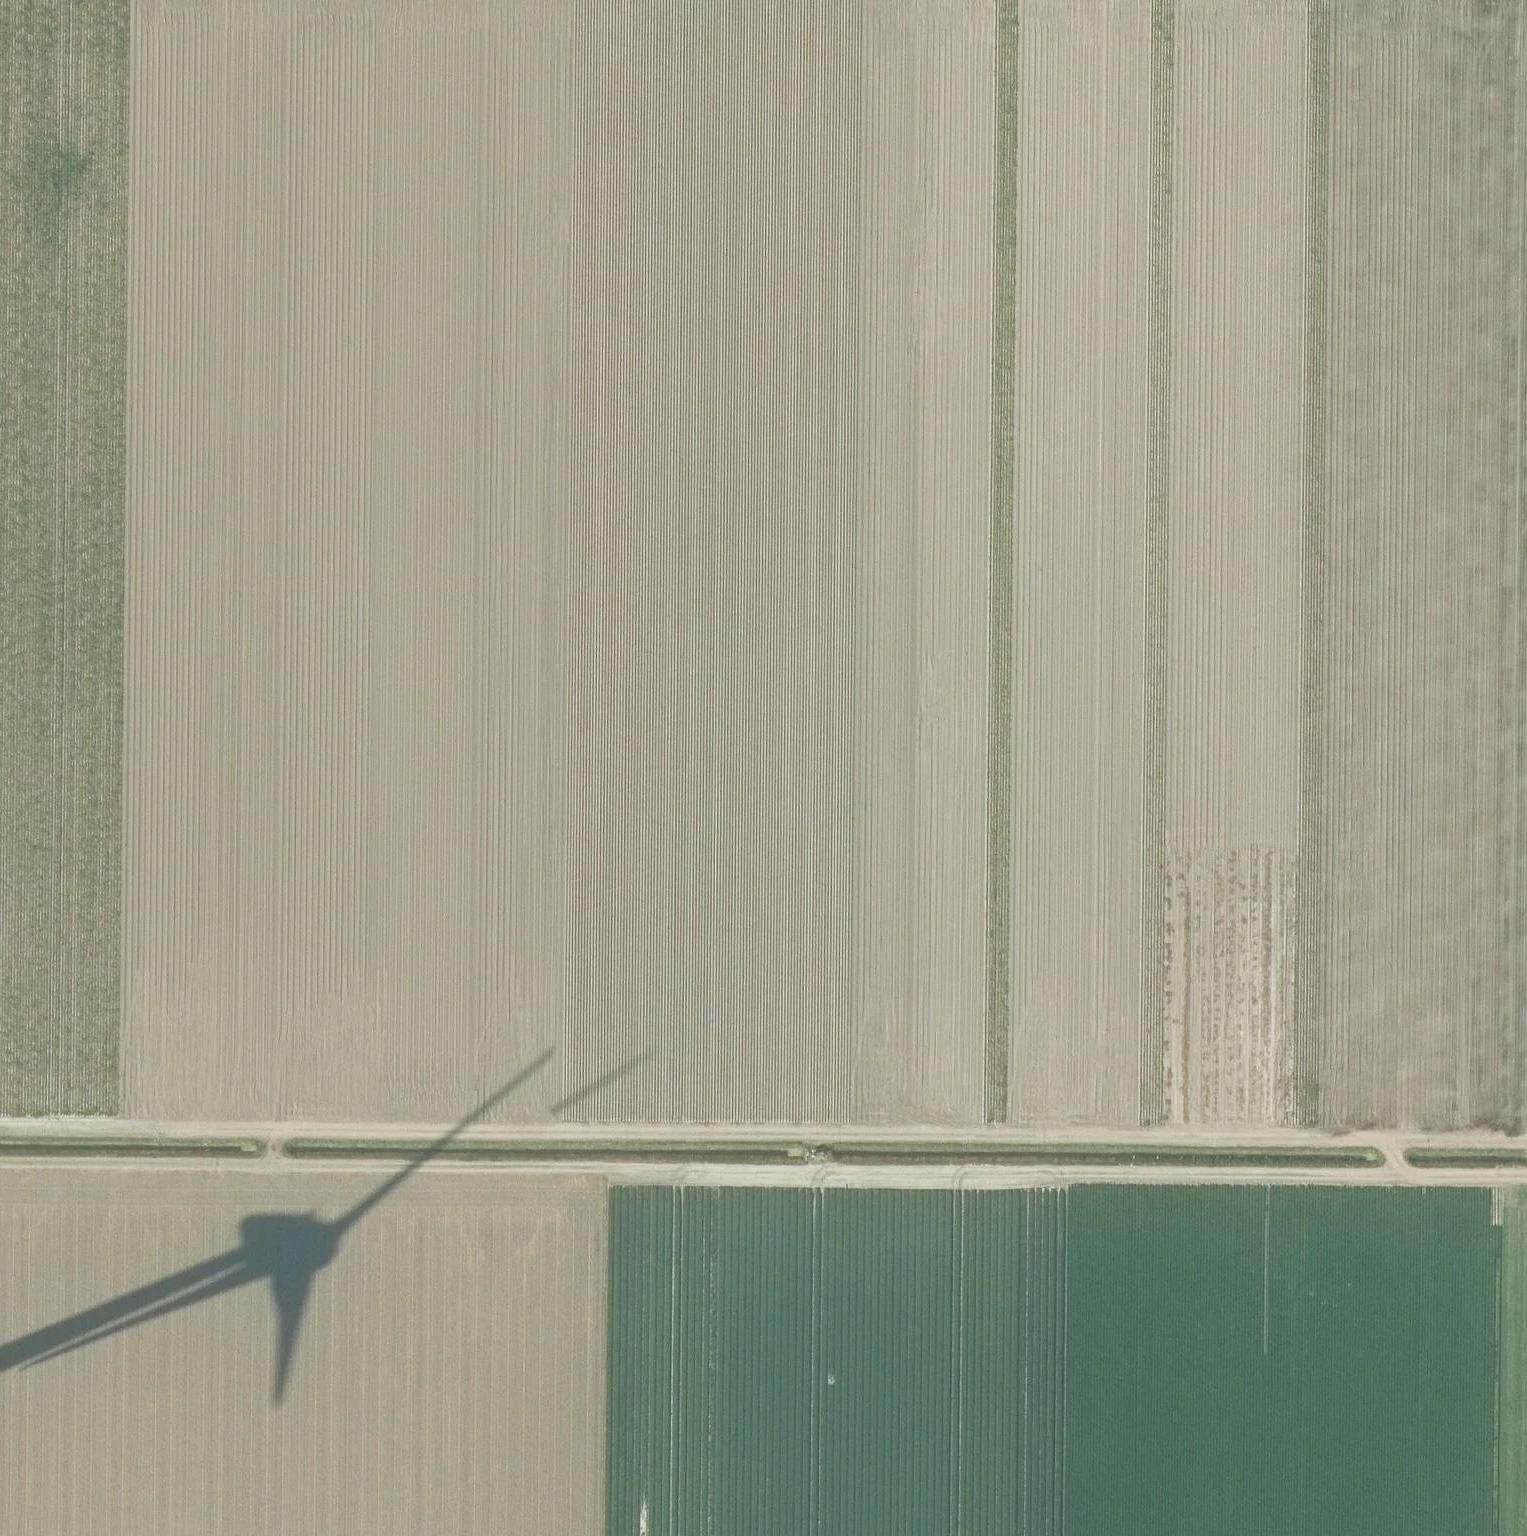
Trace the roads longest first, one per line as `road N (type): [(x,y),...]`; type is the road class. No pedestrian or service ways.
road 1 (track): [(1526,1139),(0,1128)]

